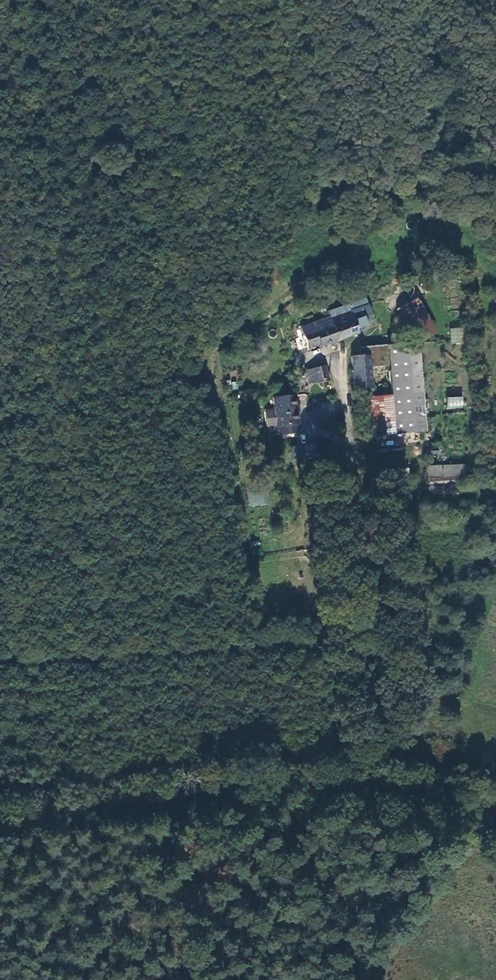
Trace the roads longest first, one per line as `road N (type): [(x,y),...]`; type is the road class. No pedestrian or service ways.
road 1 (track): [(343,365),(383,796)]
road 2 (track): [(0,825),(306,782),(383,796)]

